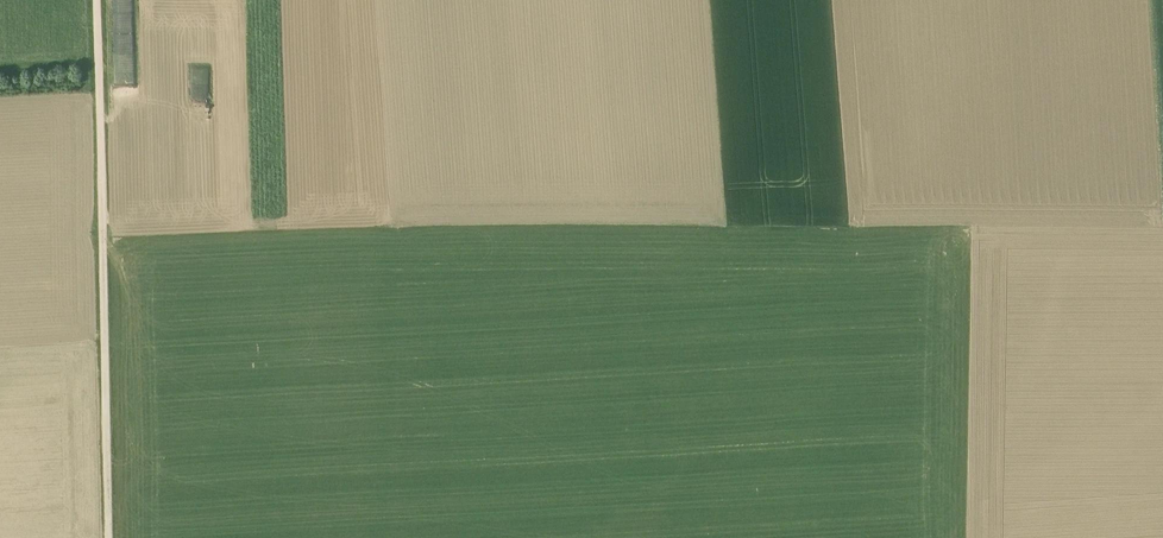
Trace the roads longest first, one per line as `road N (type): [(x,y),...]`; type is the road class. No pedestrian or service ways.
road 1 (track): [(108,537),(99,0)]

